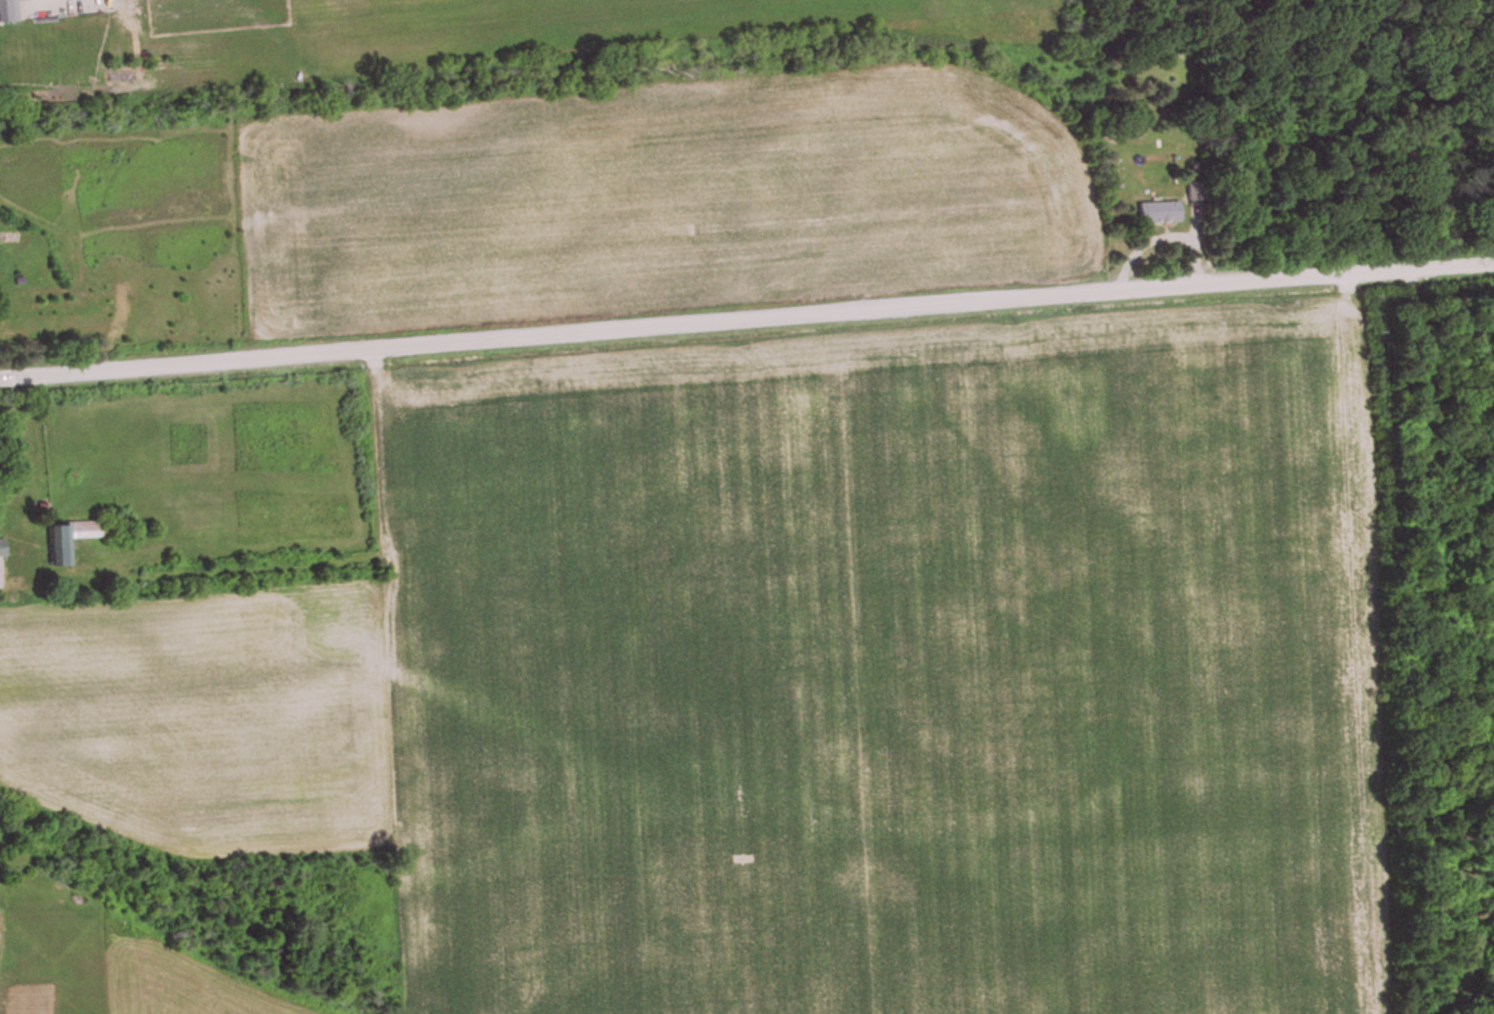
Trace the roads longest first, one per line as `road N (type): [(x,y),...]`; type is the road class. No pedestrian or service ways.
road 1 (residential): [(0,379),(1493,261)]

